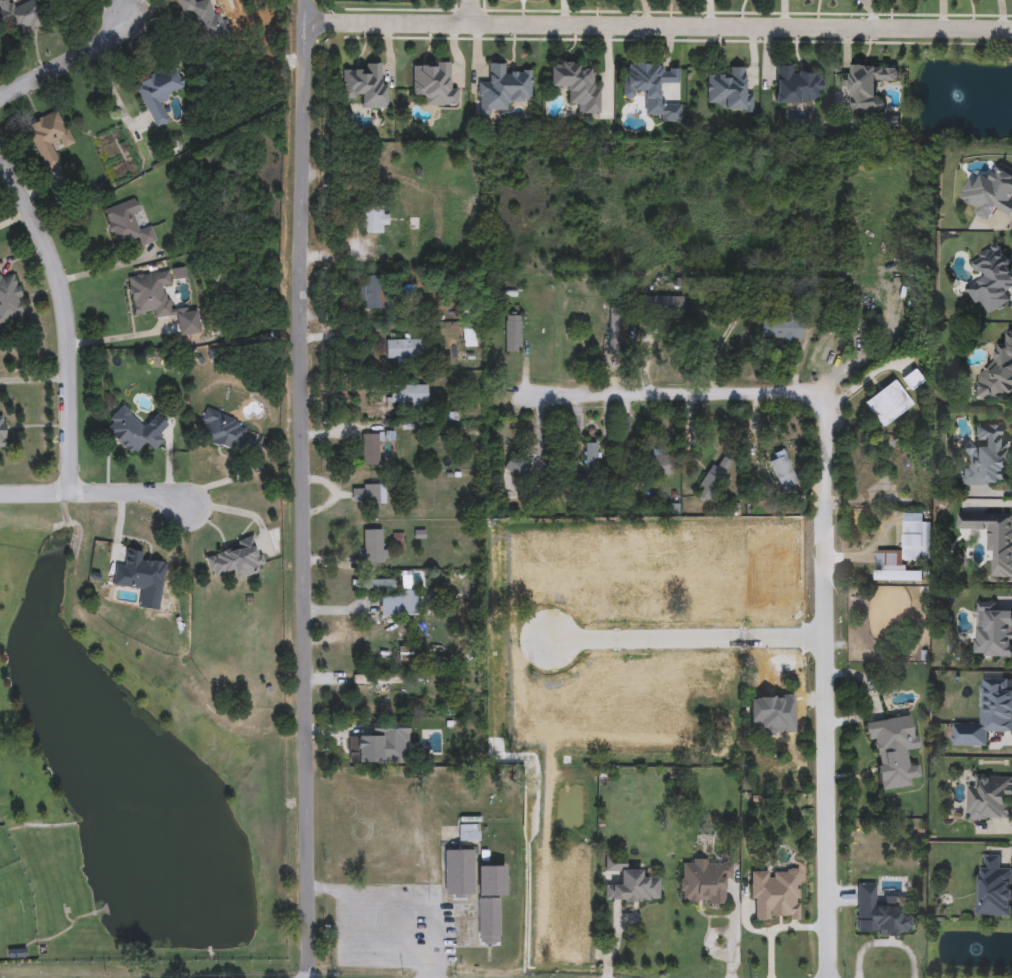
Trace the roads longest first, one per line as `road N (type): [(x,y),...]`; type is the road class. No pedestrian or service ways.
road 1 (residential): [(290,977),(307,0)]
road 2 (residential): [(307,24),(1011,29)]
road 3 (residential): [(819,399),(829,440),(835,977)]
road 4 (residential): [(0,152),(57,278),(65,316),(69,491)]
road 5 (residential): [(521,636),(830,641)]
road 6 (residential): [(819,399),(517,394)]
road 7 (residential): [(192,508),(133,492),(0,493)]
road 8 (residential): [(0,96),(126,21)]

